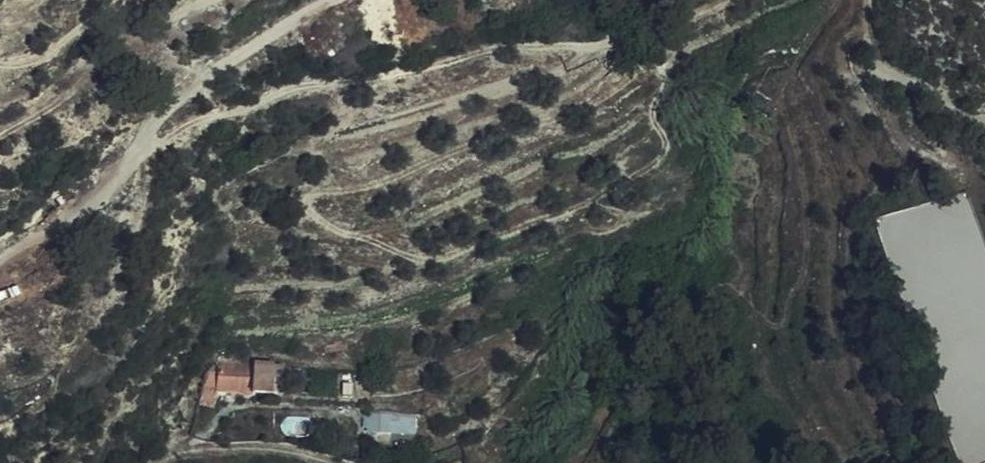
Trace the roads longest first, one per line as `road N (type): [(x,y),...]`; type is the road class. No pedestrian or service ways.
road 1 (track): [(130,157),(299,88),(390,81),(491,53),(600,46),(712,0)]
road 2 (track): [(0,258),(68,229),(145,133),(213,72),(340,0)]
road 3 (track): [(862,0),(884,77),(943,121),(984,124)]

